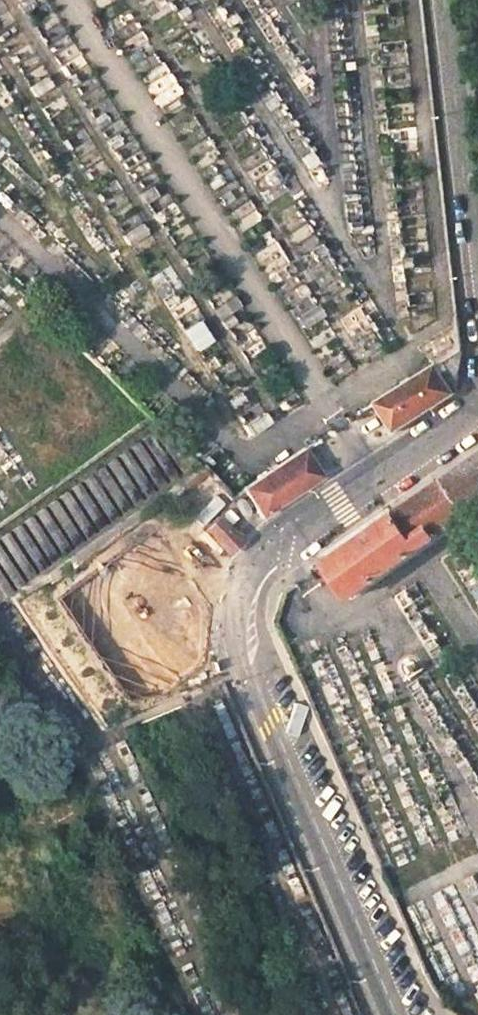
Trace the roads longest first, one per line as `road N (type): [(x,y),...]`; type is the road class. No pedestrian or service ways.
road 1 (residential): [(477,409),(271,550),(245,587),(235,640),(393,1014)]
road 2 (residential): [(449,0),(477,237)]

